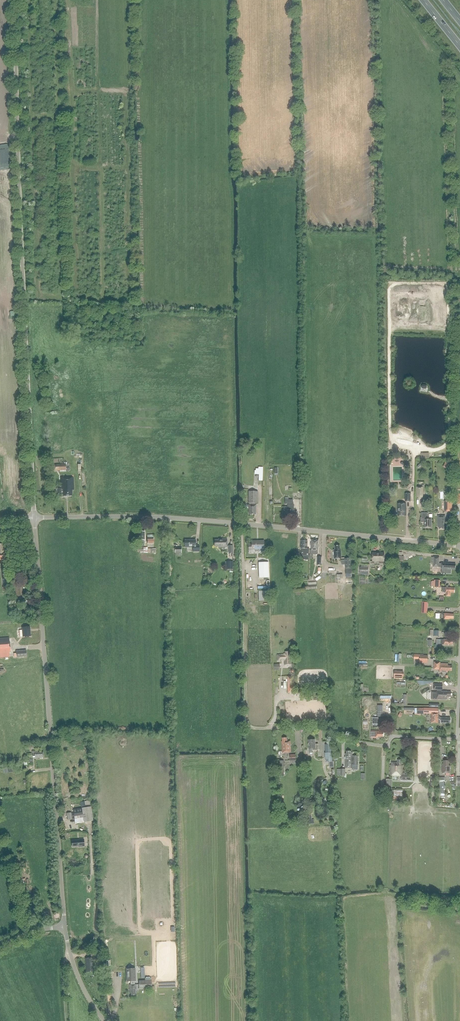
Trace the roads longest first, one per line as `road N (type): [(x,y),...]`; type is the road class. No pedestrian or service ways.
road 1 (unclassified): [(34,518),(15,0)]
road 2 (tertiary): [(459,547),(183,519),(34,518)]
road 3 (tertiary): [(64,924),(34,518)]
road 4 (track): [(267,728),(246,719),(242,524)]
road 5 (unclassified): [(457,739),(398,736),(383,746),(326,727),(267,728)]

